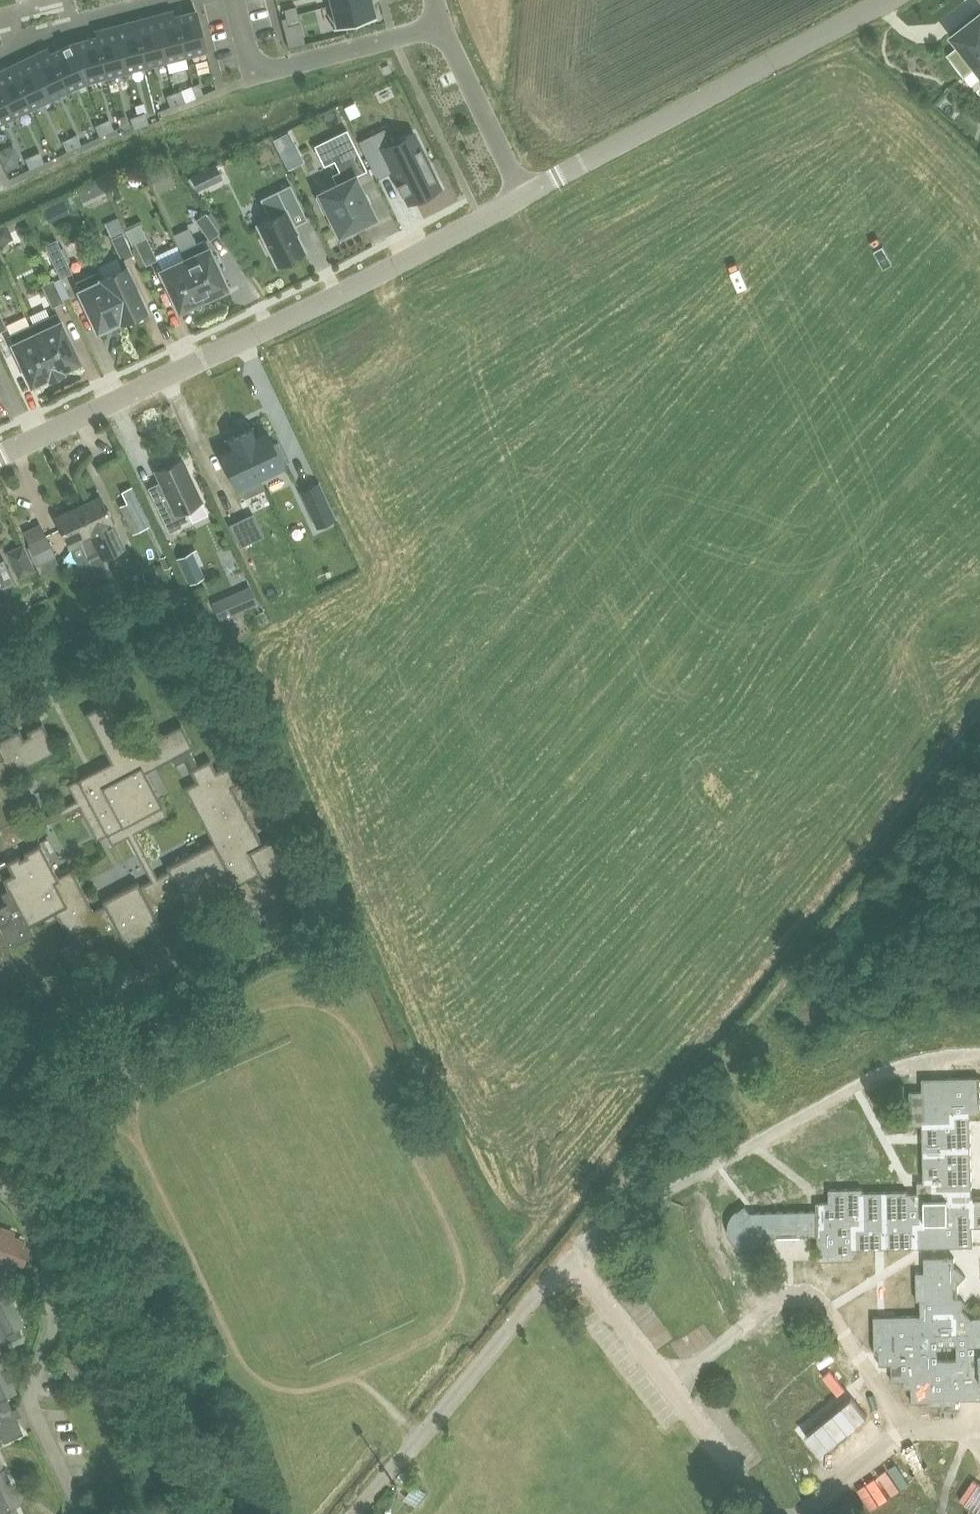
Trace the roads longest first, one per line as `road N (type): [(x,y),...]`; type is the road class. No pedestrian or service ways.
road 1 (tertiary): [(0,456),(282,323),(521,196)]
road 2 (tertiary): [(979,609),(771,172),(712,130)]
road 3 (residential): [(438,24),(254,72),(236,0)]
road 4 (tertiary): [(712,130),(740,80),(885,0)]
road 5 (tertiary): [(521,196),(656,129),(712,130)]
road 6 (residential): [(521,196),(438,24)]

